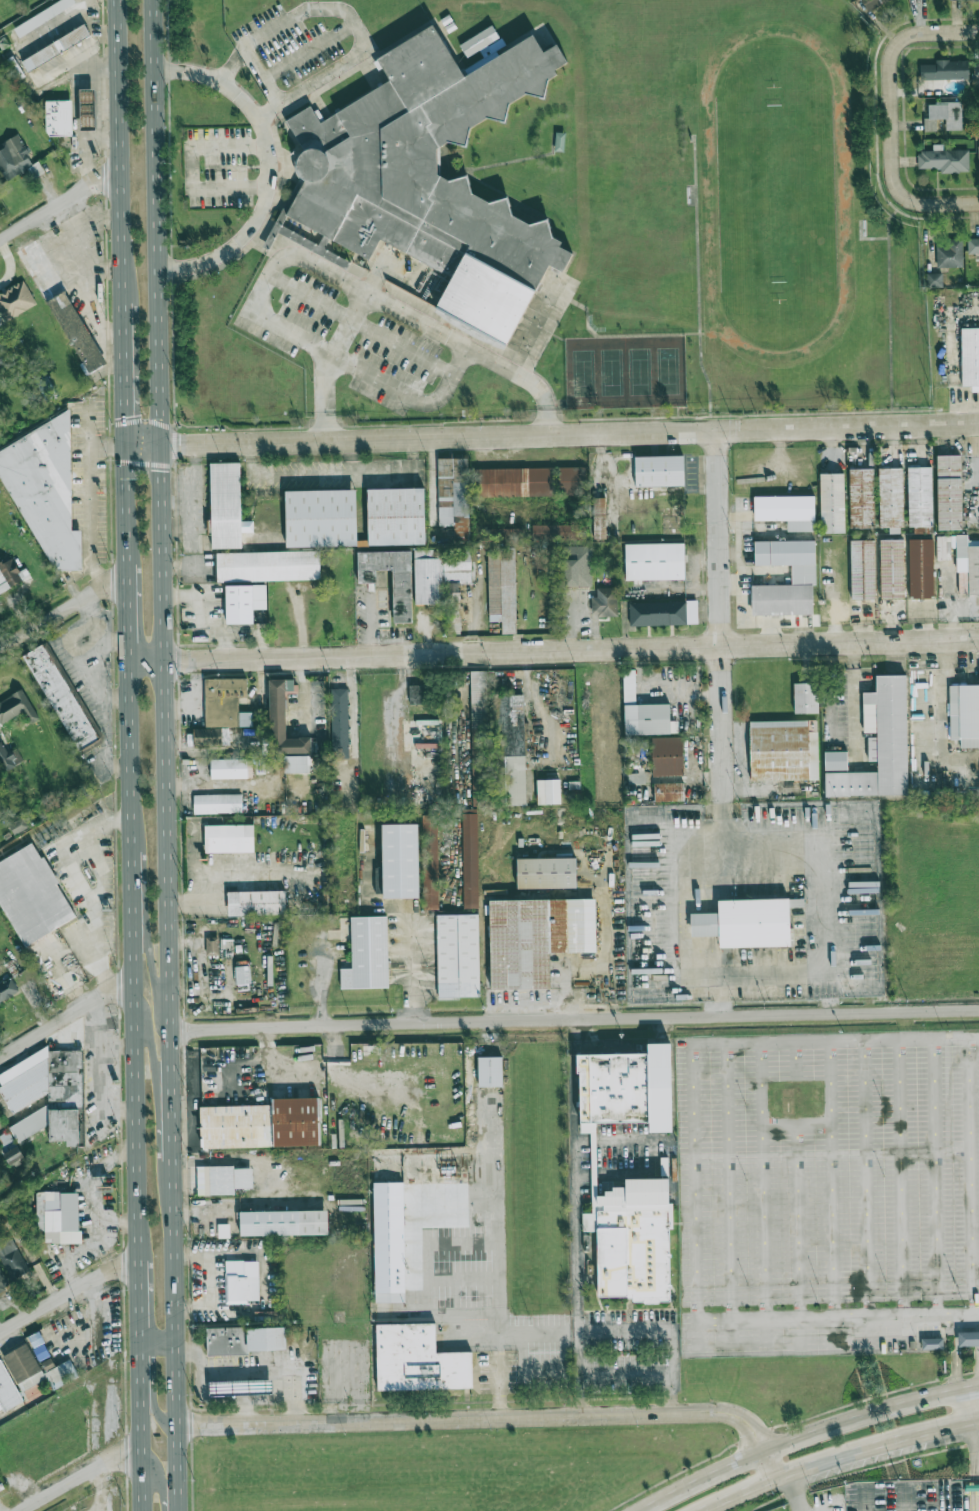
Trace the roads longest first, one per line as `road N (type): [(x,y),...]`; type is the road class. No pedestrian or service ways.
road 1 (primary): [(180,1510),(172,1167),(177,961),(155,0)]
road 2 (residential): [(129,663),(978,640)]
road 3 (primary): [(129,663),(143,1510)]
road 4 (residential): [(162,445),(978,424)]
road 5 (residential): [(173,1030),(978,1008)]
road 6 (residential): [(179,1426),(707,1412),(754,1429),(768,1450)]
road 7 (residential): [(718,431),(724,834)]
road 8 (primary): [(118,0),(123,286)]
road 9 (residential): [(937,204),(906,200),(891,181),(888,60),(910,36),(978,32)]
road 10 (primary): [(173,1219),(159,1163),(151,1033),(134,999)]
road 11 (secondary): [(970,1388),(768,1450)]
road 12 (secondary): [(783,1475),(975,1420)]
road 13 (primary): [(133,847),(142,861),(161,1018),(173,1030)]
road 14 (residential): [(0,1337),(141,1259)]
road 15 (primary): [(123,286),(126,446)]
road 16 (residential): [(0,1056),(110,994),(134,999)]
road 17 (residential): [(0,649),(128,573)]
road 18 (secondary): [(768,1450),(639,1510)]
road 19 (residential): [(0,244),(100,177),(120,176)]
road 20 (primary): [(126,446),(128,585)]
road 21 (residential): [(20,1510),(115,1458),(142,1457)]

